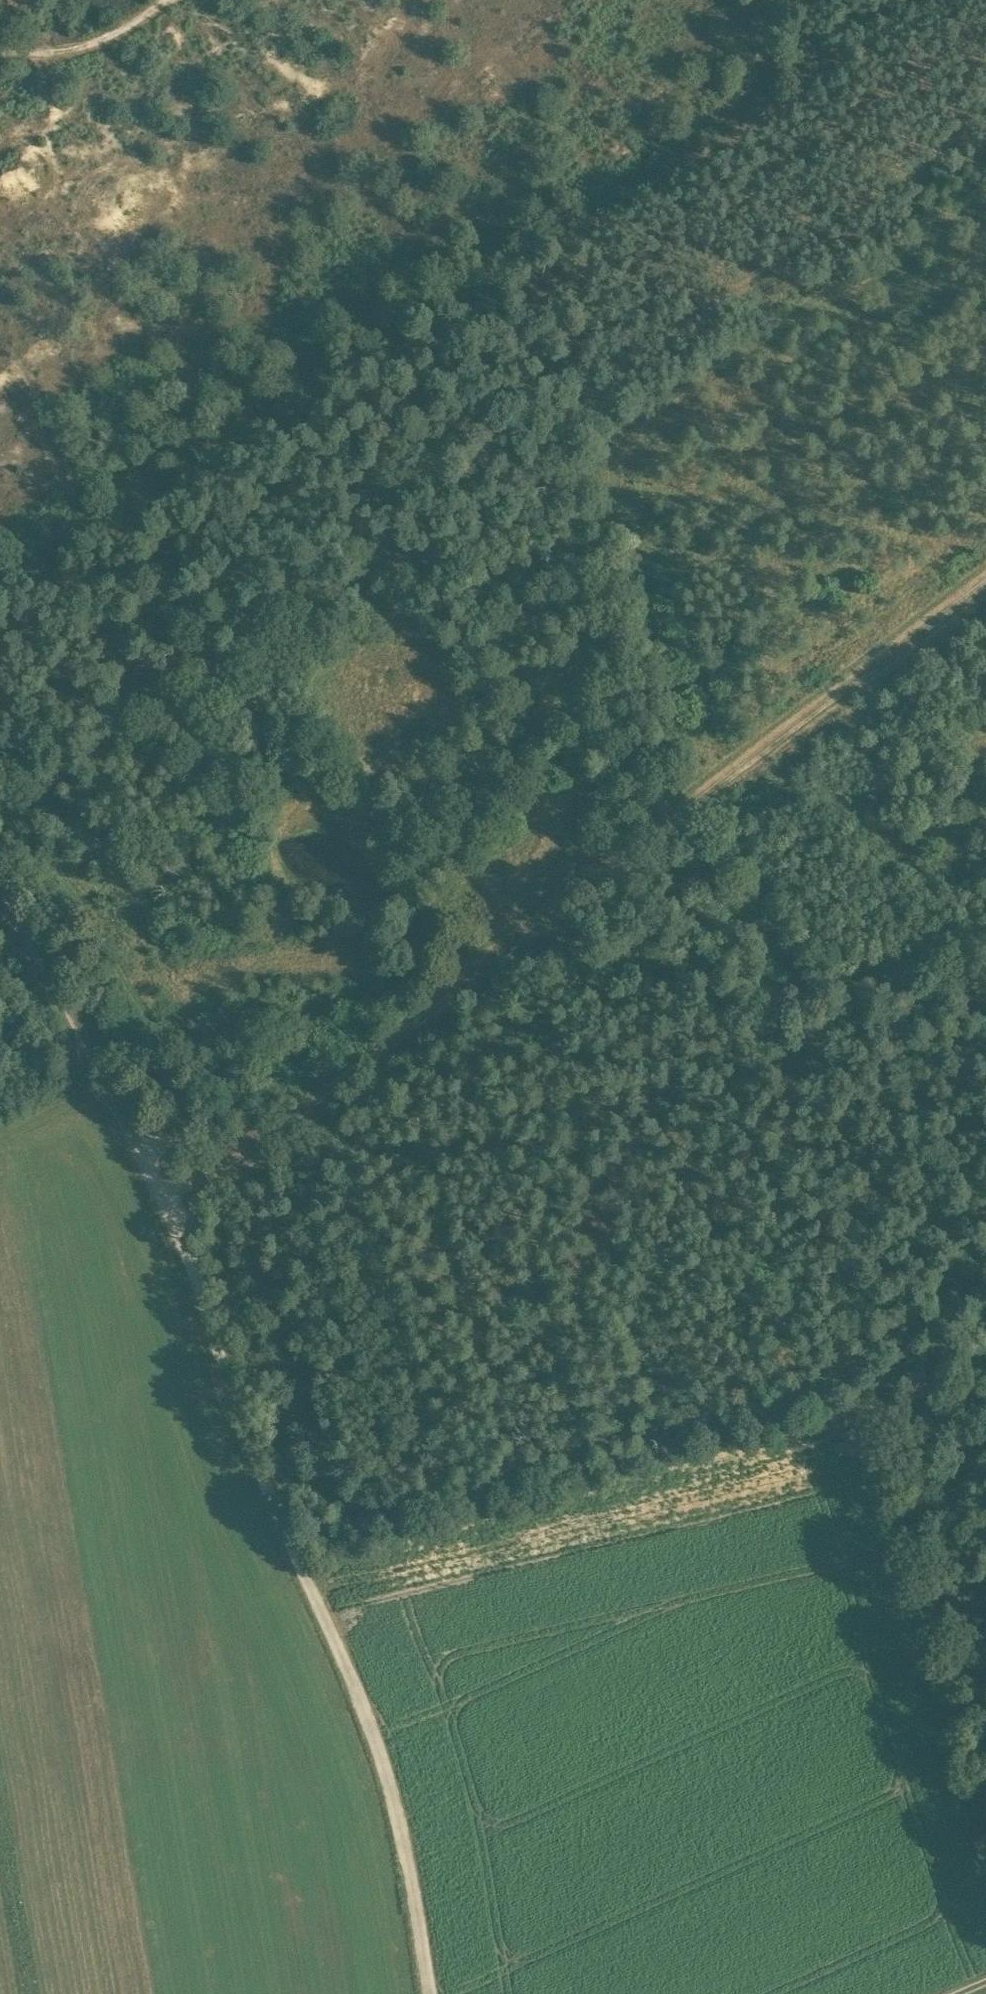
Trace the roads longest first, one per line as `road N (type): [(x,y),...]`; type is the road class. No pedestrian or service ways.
road 1 (track): [(985,586),(608,868),(210,1181),(177,1216)]
road 2 (track): [(177,1216),(279,1513),(393,1777),(429,1993)]
road 3 (track): [(0,890),(177,1216)]
road 4 (track): [(169,0),(69,54),(0,52)]

